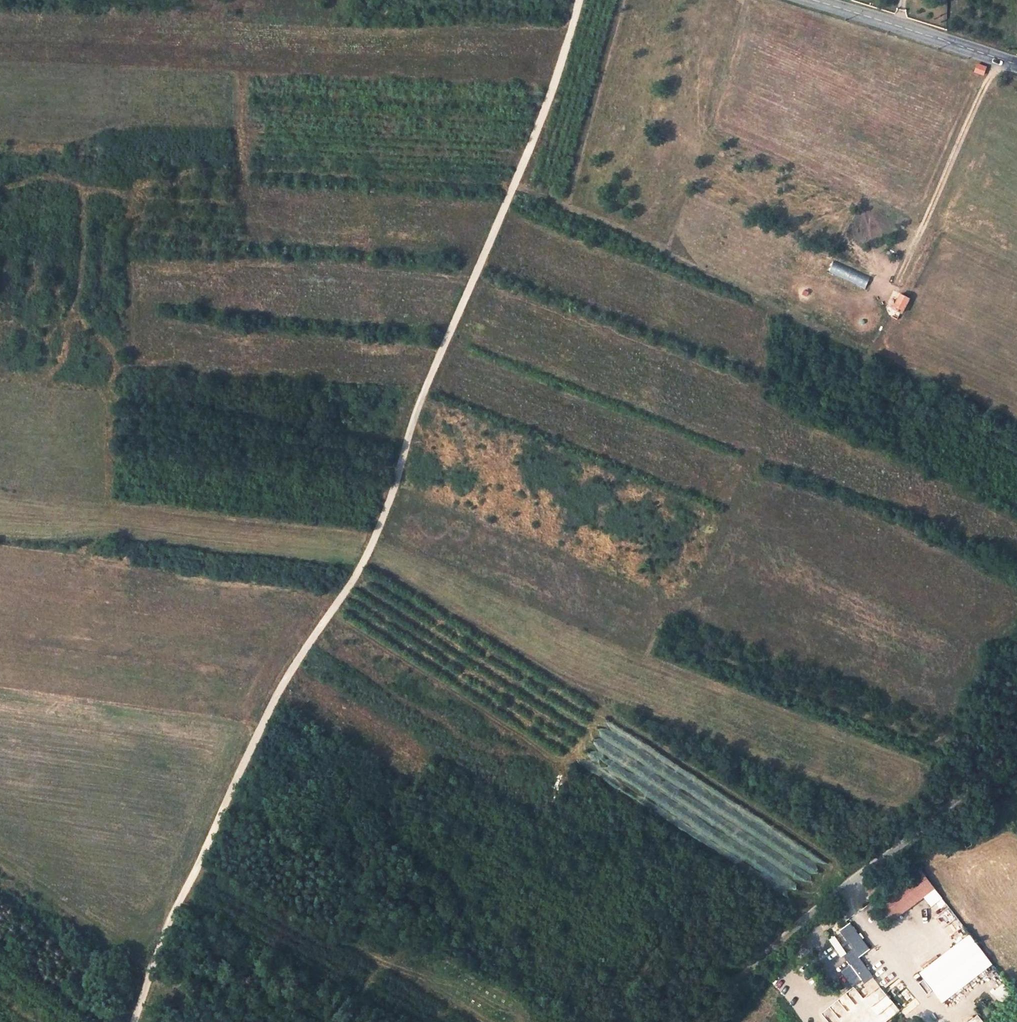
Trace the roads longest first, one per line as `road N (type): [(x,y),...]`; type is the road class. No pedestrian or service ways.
road 1 (unclassified): [(1016,730),(953,797),(821,899),(692,1021)]
road 2 (tertiary): [(810,0),(1016,65)]
road 3 (track): [(151,970),(0,874)]

